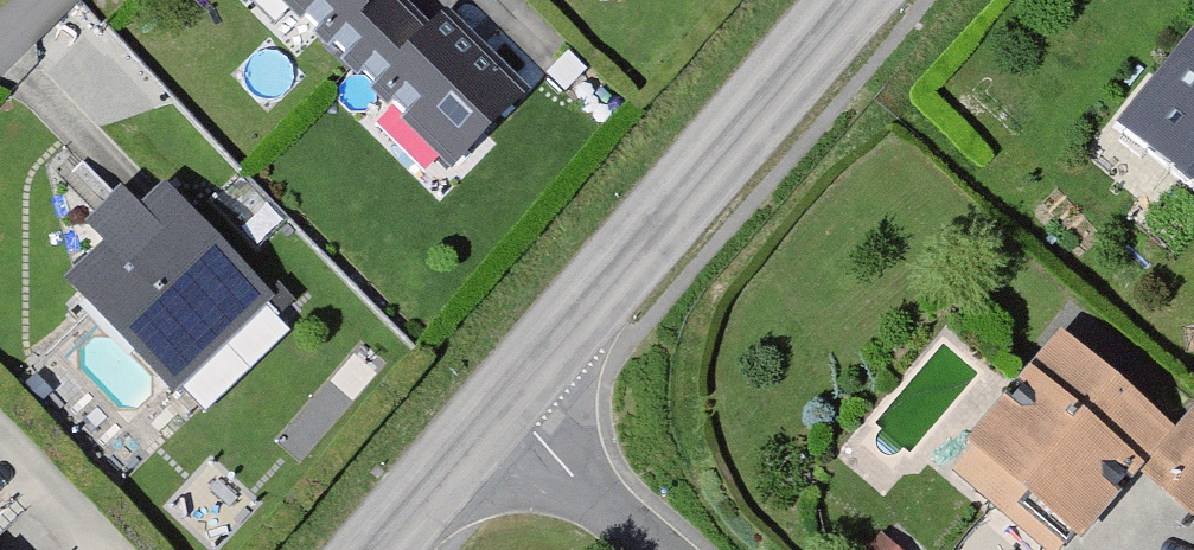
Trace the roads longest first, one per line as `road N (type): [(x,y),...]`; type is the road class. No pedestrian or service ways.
road 1 (tertiary): [(858,0),(506,415)]
road 2 (residential): [(506,415),(663,549)]
road 3 (tertiary): [(506,415),(388,549)]

